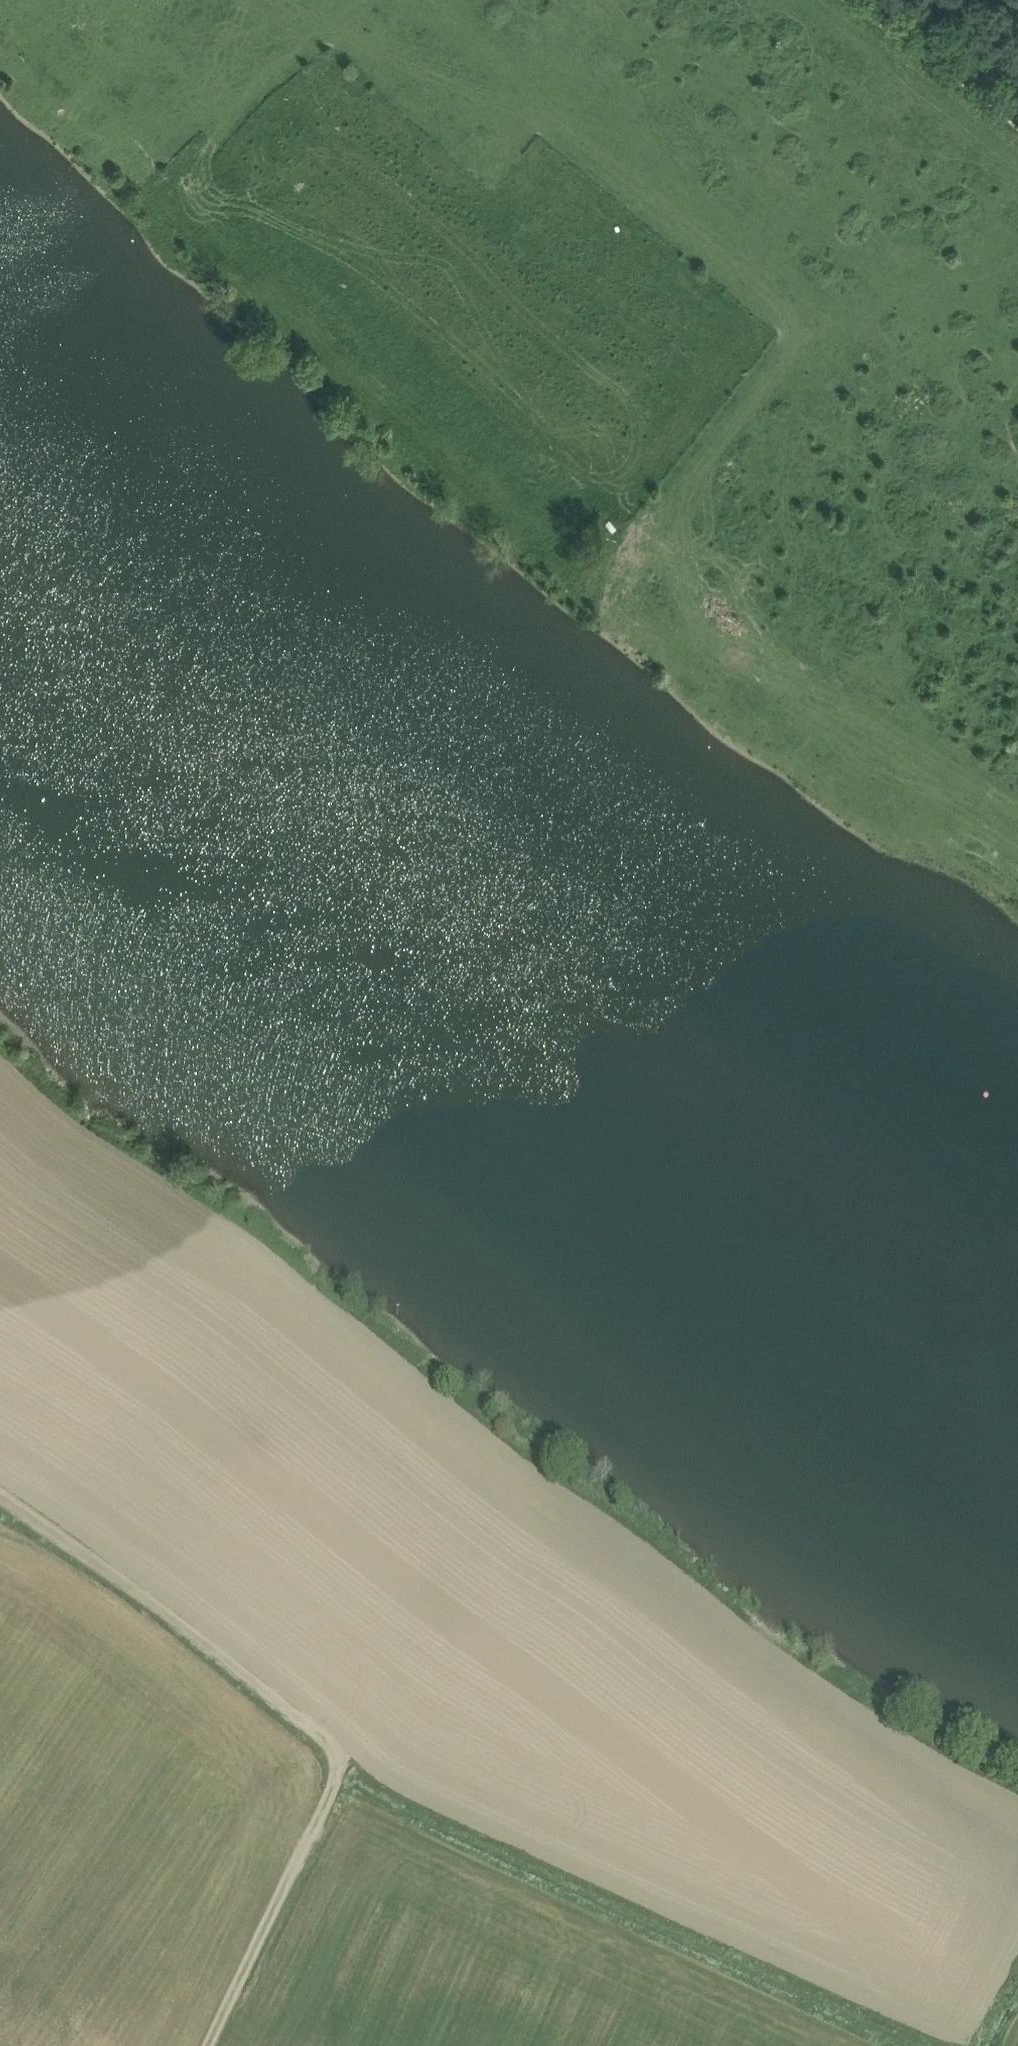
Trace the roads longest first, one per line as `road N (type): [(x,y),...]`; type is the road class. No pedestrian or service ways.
road 1 (track): [(213,2045),(341,1781),(339,1764),(325,1745),(0,1496)]
road 2 (track): [(856,0),(1017,127)]

